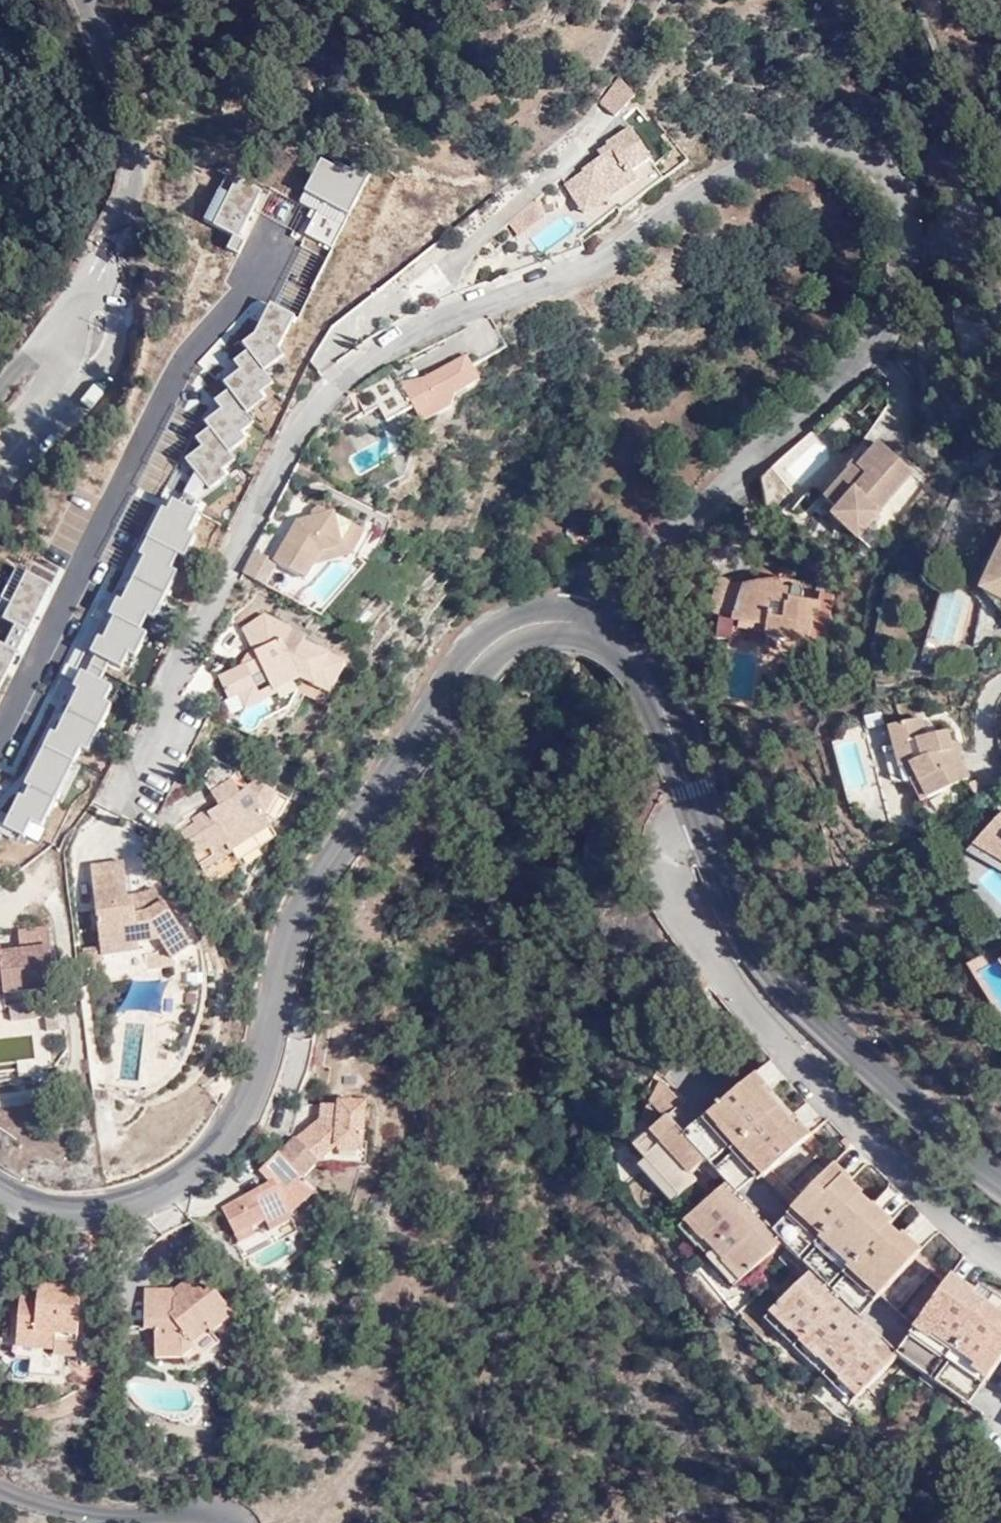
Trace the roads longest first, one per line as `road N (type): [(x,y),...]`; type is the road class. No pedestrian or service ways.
road 1 (residential): [(1000,1184),(784,993),(739,907),(643,666),(593,620),(512,629),(460,676),(322,872),(287,939),(249,1094),(188,1178),(134,1207),(83,1211),(29,1204),(0,1189)]
road 2 (unclassified): [(87,290),(121,210),(130,137),(78,0)]
road 3 (unclassified): [(0,1488),(80,1513),(211,1514),(234,1522)]
road 4 (residential): [(38,420),(94,377),(116,343),(120,314),(87,290)]

